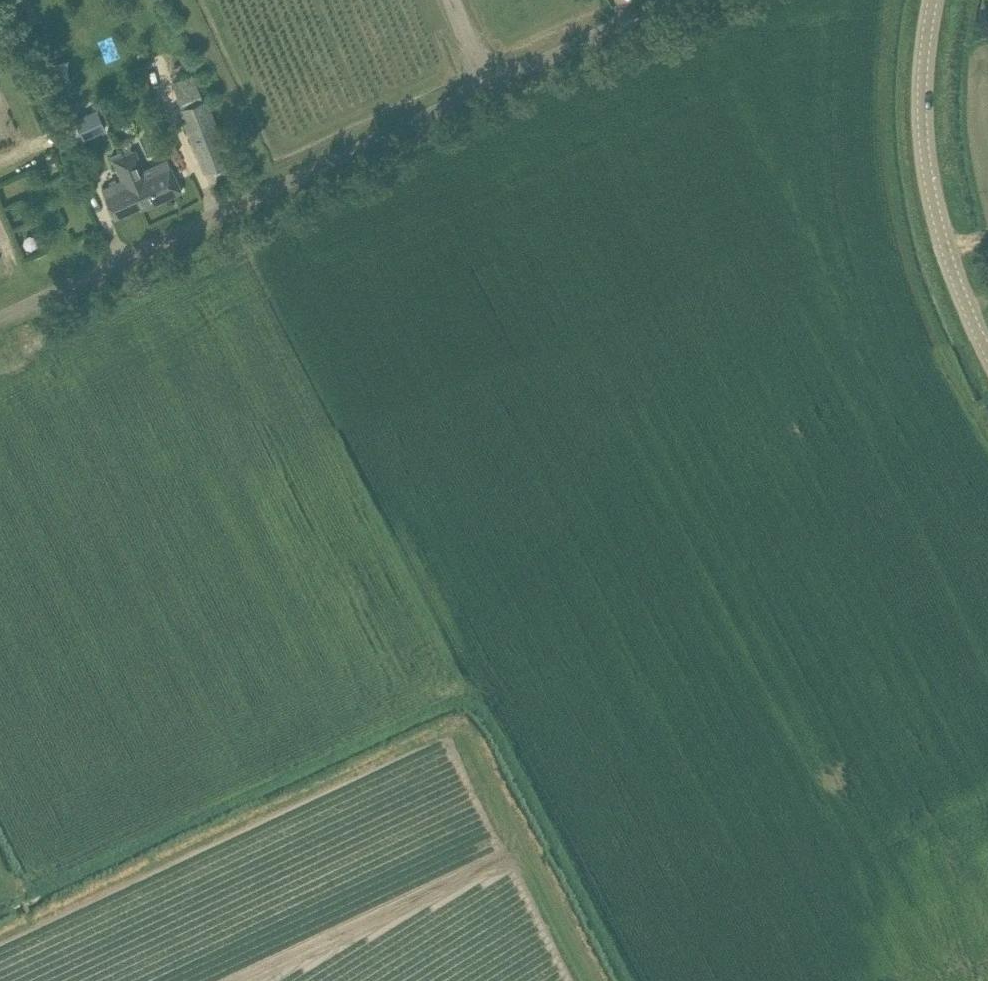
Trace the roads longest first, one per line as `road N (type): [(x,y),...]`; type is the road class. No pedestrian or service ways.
road 1 (unclassified): [(0,324),(672,0)]
road 2 (unclassified): [(987,347),(957,288),(931,192),(921,121),(934,0)]

